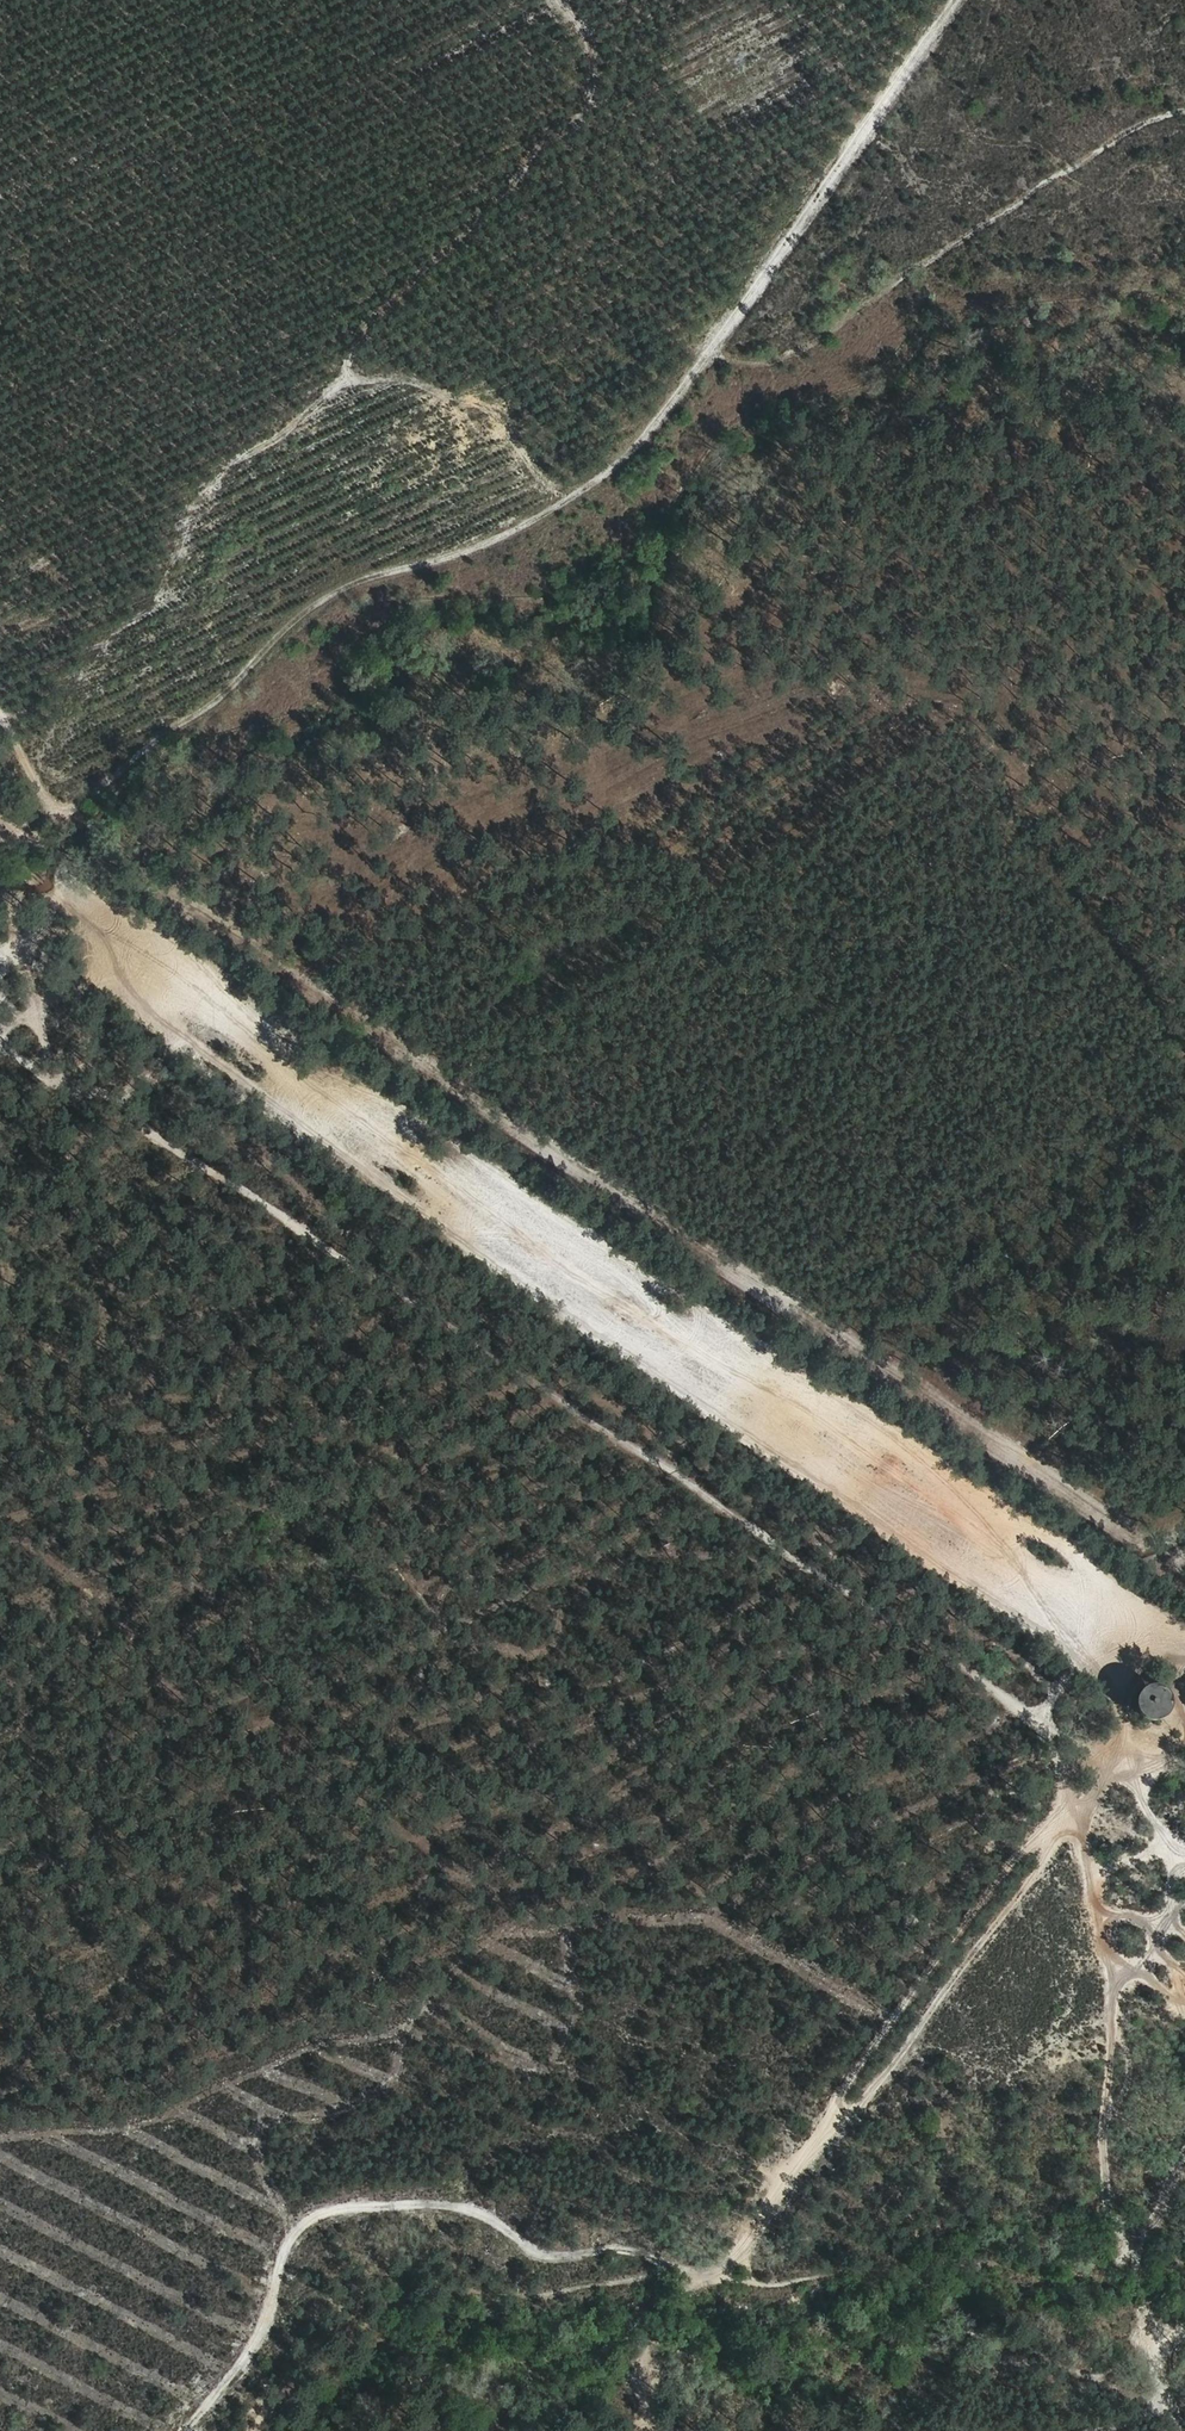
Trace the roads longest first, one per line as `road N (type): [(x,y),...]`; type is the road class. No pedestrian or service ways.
road 1 (track): [(19,817),(210,707),(314,599),(493,536),(626,459),(952,0)]

